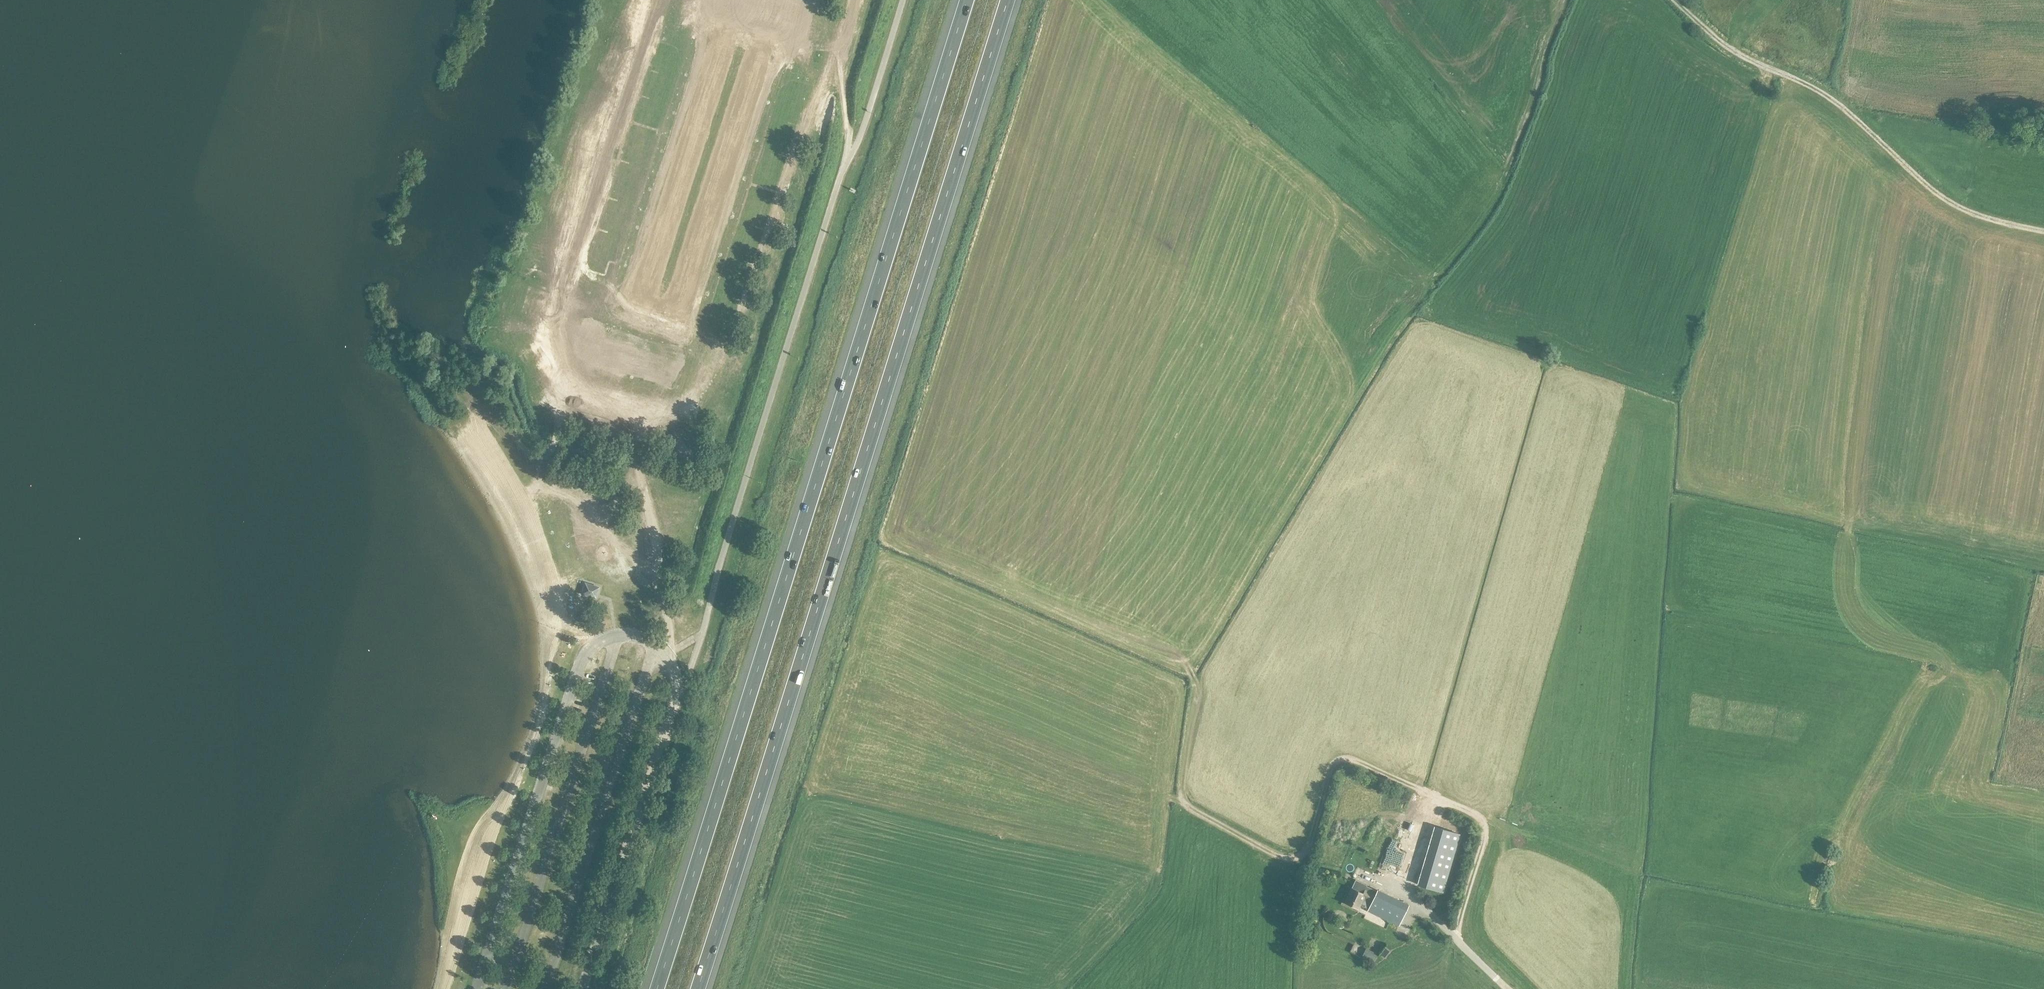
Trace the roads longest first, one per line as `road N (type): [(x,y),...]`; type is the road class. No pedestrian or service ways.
road 1 (motorway): [(966,0),(651,988)]
road 2 (motorway): [(699,988),(1010,0)]
road 3 (track): [(1189,669),(1183,797),(1276,855),(1296,858),(1307,851),(1332,766),(1344,759),(1477,815),(1482,844),(1452,935)]
road 4 (track): [(1675,0),(1728,47),(1851,114),(1940,197),(1976,215),(2043,231)]
road 5 (track): [(1507,169),(1566,0)]
road 6 (unclassified): [(1379,878),(1410,894),(1508,988)]

